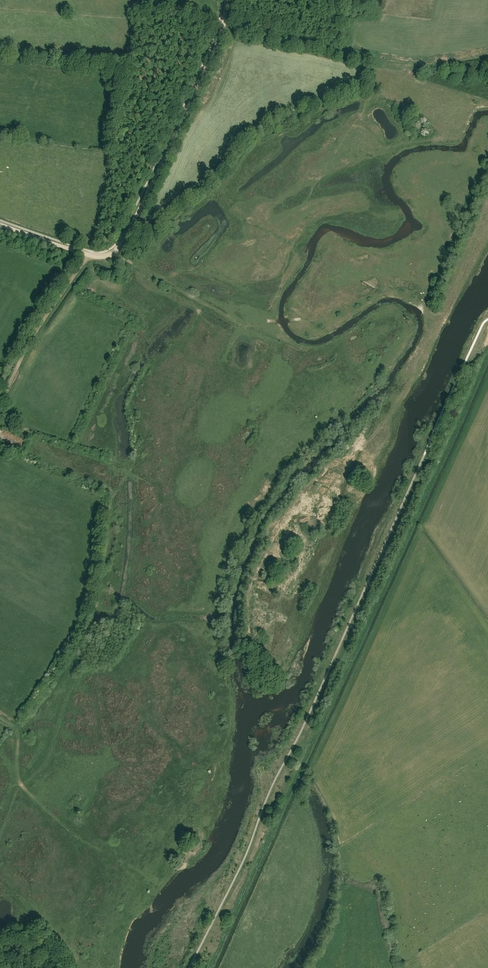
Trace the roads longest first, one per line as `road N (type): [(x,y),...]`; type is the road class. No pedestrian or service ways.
road 1 (track): [(89,255),(110,255),(122,243),(218,43),(226,0)]
road 2 (track): [(121,860),(55,820),(18,780),(15,728),(0,716)]
road 3 (track): [(89,255),(42,319),(0,404)]

